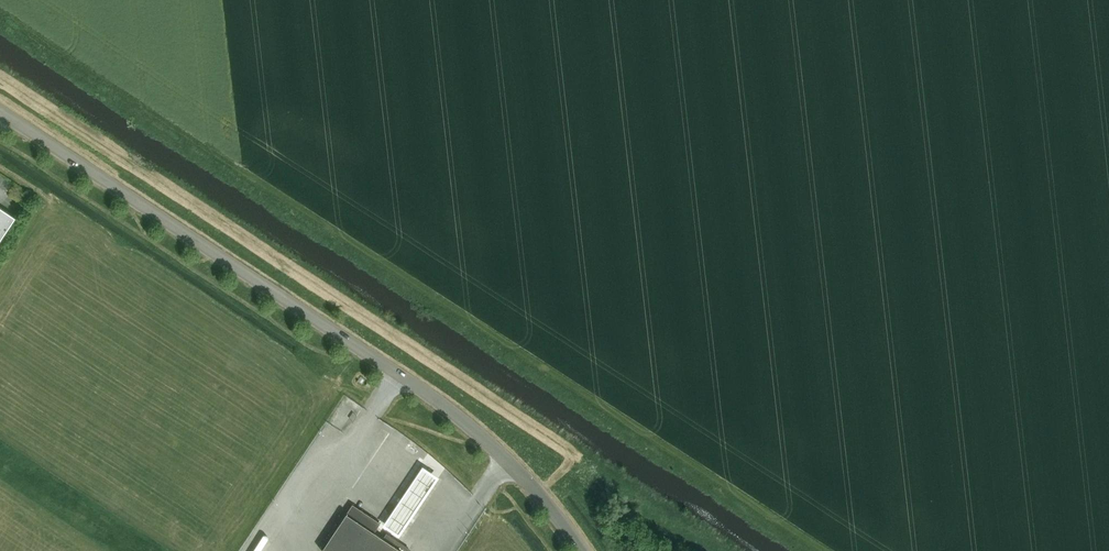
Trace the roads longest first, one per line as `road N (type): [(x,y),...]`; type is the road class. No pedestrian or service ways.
road 1 (secondary): [(585,550),(507,460),(430,395),(0,110)]

